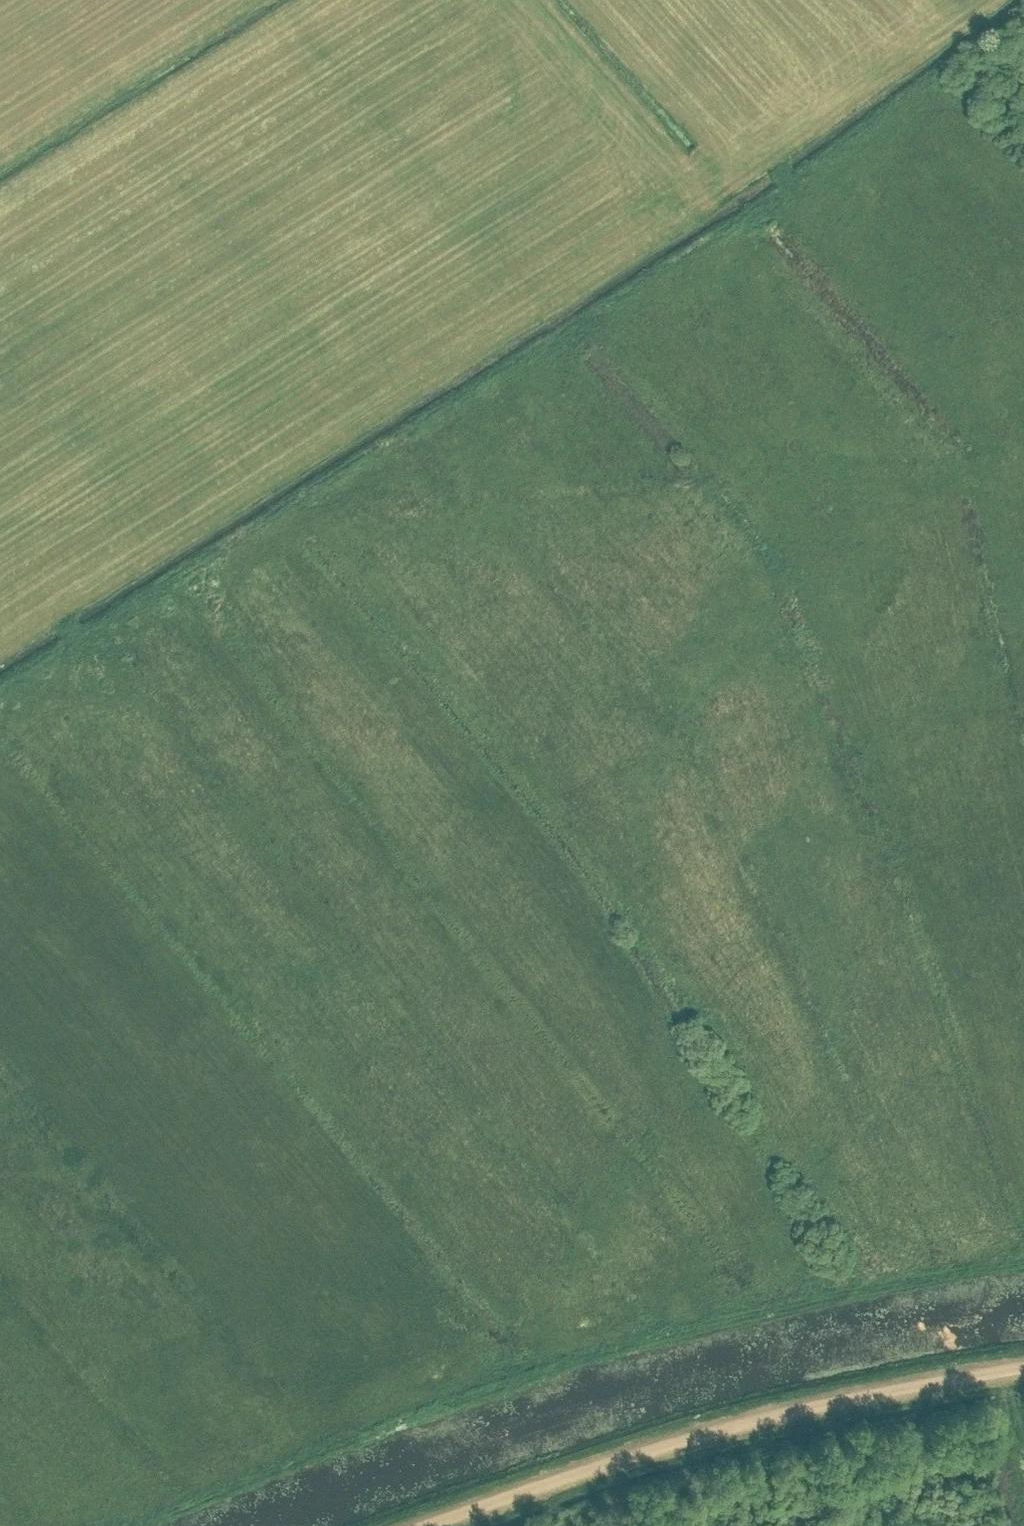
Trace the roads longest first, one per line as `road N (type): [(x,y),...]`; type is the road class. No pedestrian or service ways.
road 1 (track): [(423,1525),(703,1431),(1023,1367)]

